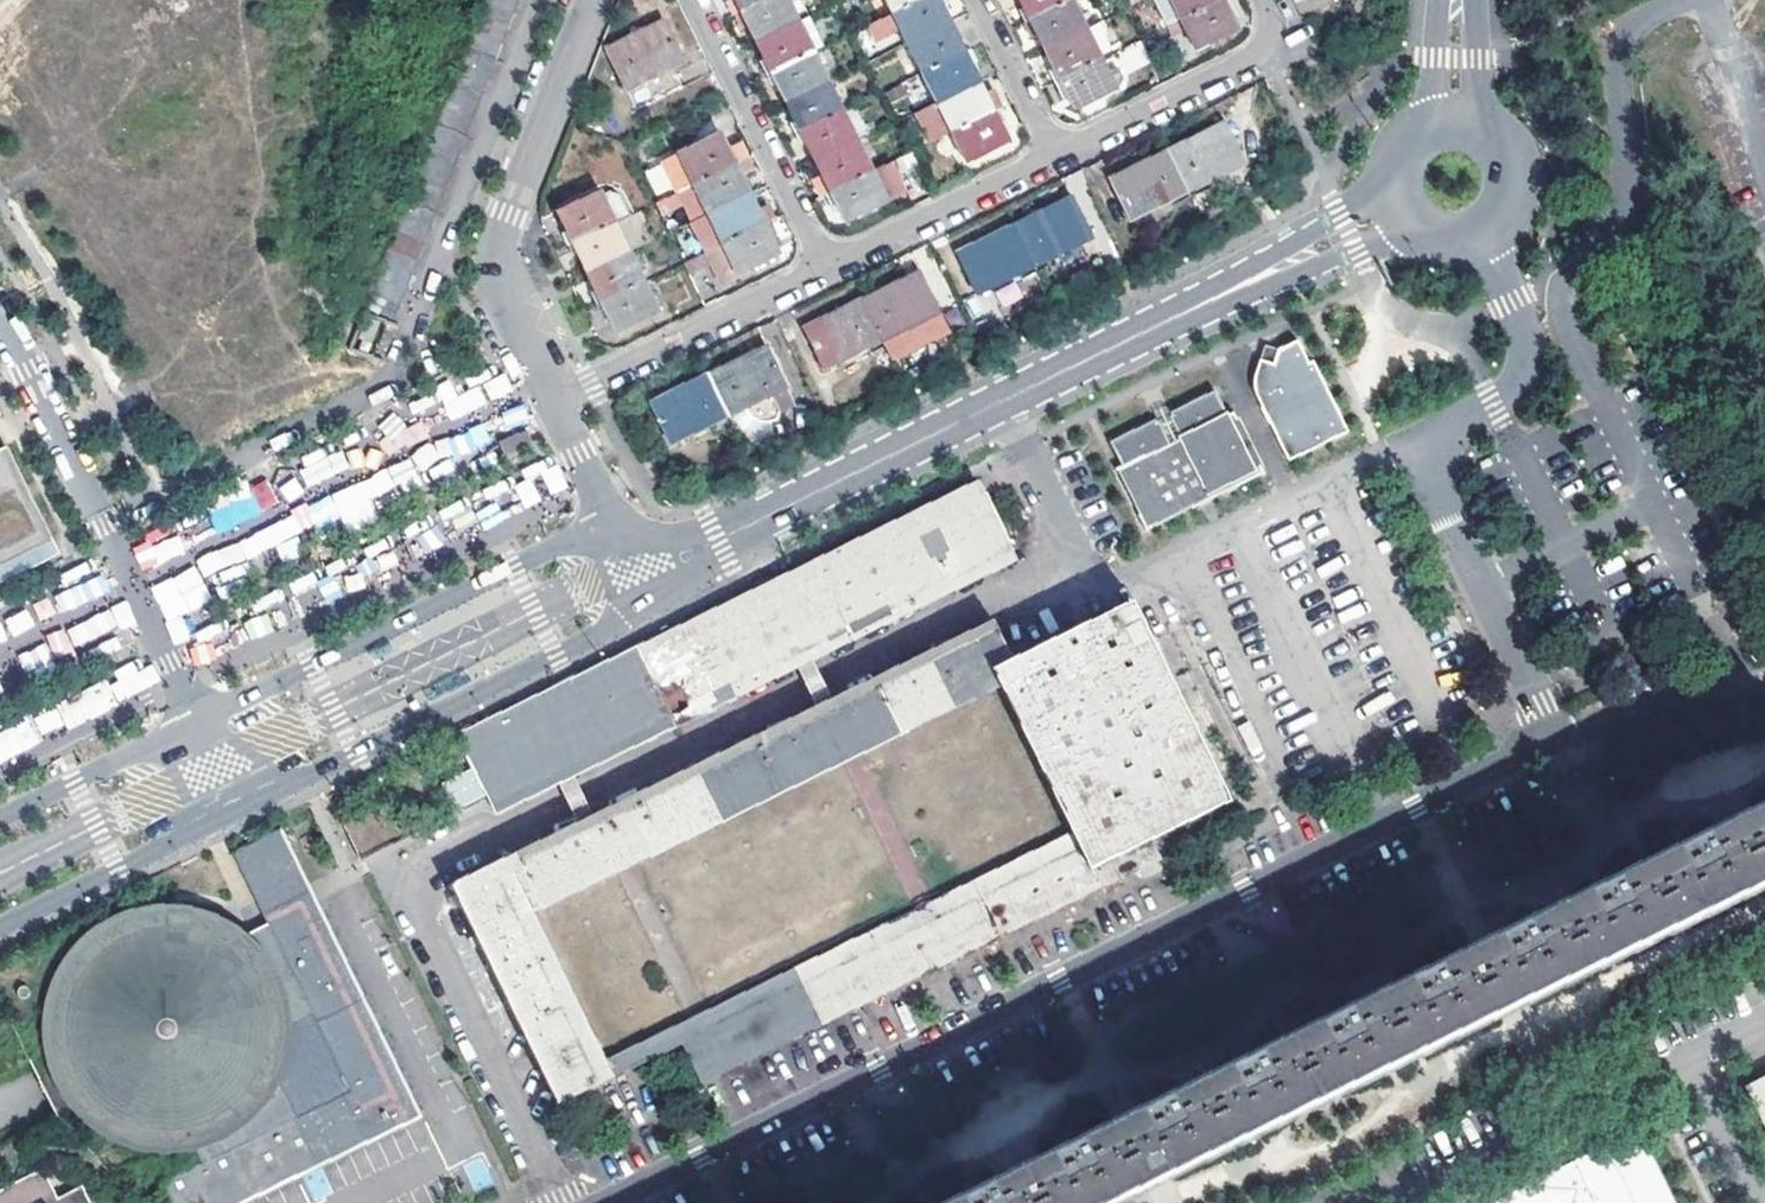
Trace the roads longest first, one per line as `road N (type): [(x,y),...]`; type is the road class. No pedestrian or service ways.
road 1 (residential): [(559,1202),(419,914),(429,875),(1083,561)]
road 2 (residential): [(607,1202),(1552,738)]
road 3 (tertiary): [(634,569),(717,539),(1395,208)]
road 4 (residential): [(1552,738),(1427,478),(1433,460),(1525,363),(1527,338),(1484,235)]
road 5 (tertiary): [(240,810),(600,633),(622,614),(634,569)]
road 6 (tertiary): [(617,532),(558,544),(196,720)]
road 7 (residential): [(196,720),(0,322)]
road 8 (residential): [(558,400),(505,298),(497,263),(593,0)]
road 9 (residential): [(1393,1202),(1694,1060)]
road 10 (residential): [(558,400),(823,265)]
road 11 (residential): [(823,265),(695,0)]
road 12 (residential): [(1054,153),(1241,68),(1264,49),(1267,0)]
road 13 (tertiary): [(0,928),(240,810)]
road 14 (residential): [(823,265),(1054,153)]
road 15 (tertiary): [(196,720),(0,818)]
road 16 (residential): [(1552,738),(1764,683)]
road 17 (residential): [(1054,153),(977,0)]
road 18 (tertiary): [(1484,235),(1510,210),(1518,174),(1492,127),(1458,115)]
road 19 (residential): [(1763,1202),(1694,1060)]
road 20 (residential): [(617,532),(558,400)]
road 21 (tertiary): [(1458,115),(1421,123),(1395,151),(1395,208)]

